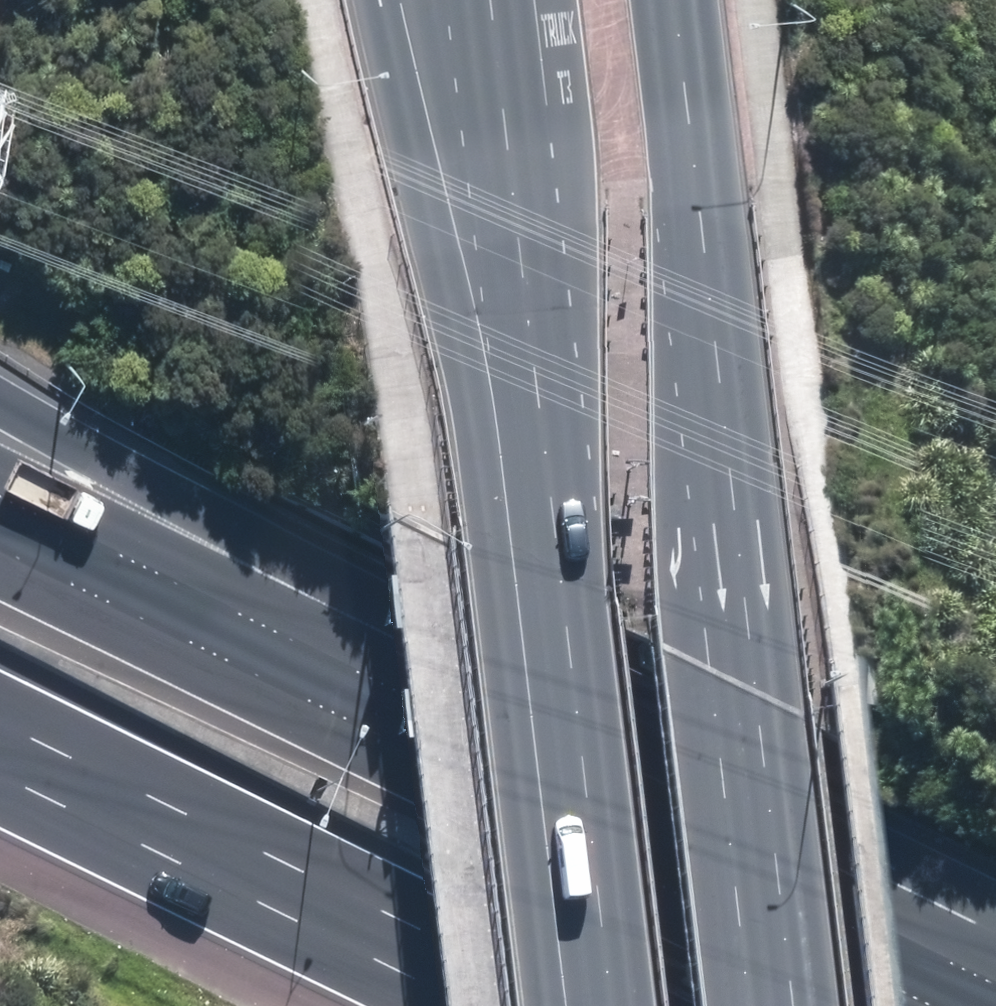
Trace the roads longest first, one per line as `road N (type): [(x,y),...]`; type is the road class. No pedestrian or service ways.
road 1 (primary): [(677,0),(791,1005)]
road 2 (motorway): [(0,403),(102,460),(714,852)]
road 3 (motorway): [(0,501),(714,852)]
road 4 (primary): [(604,1005),(514,279)]
road 5 (motorway): [(465,1005),(0,778)]
road 6 (motorway): [(714,852),(995,989)]
road 7 (motorway): [(514,279),(427,0)]
road 8 (primary): [(514,279),(493,0)]

